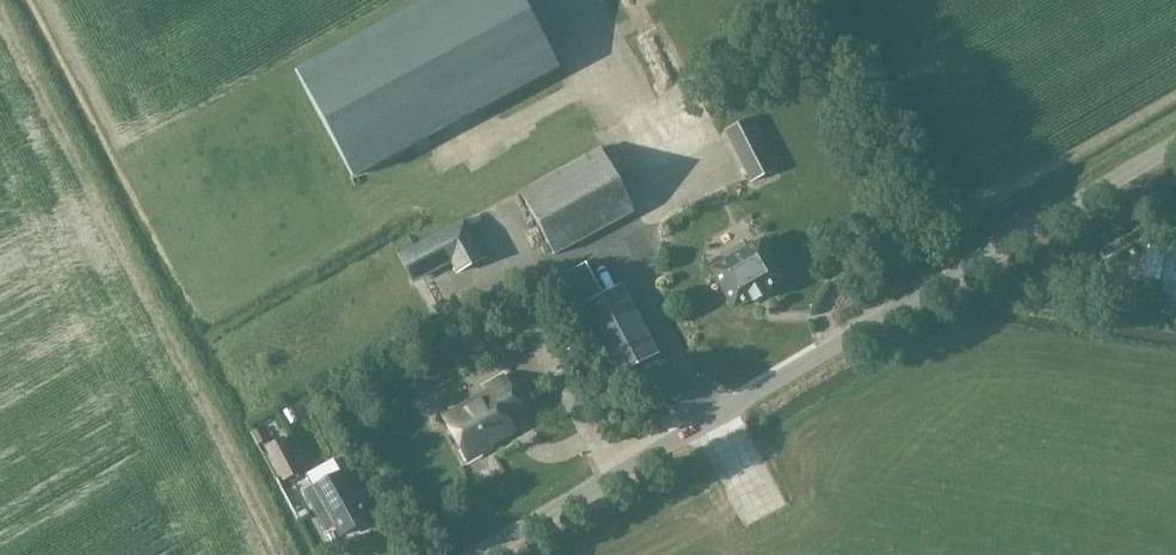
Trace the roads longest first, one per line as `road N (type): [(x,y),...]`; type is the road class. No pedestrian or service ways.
road 1 (unclassified): [(501,554),(1175,153)]

